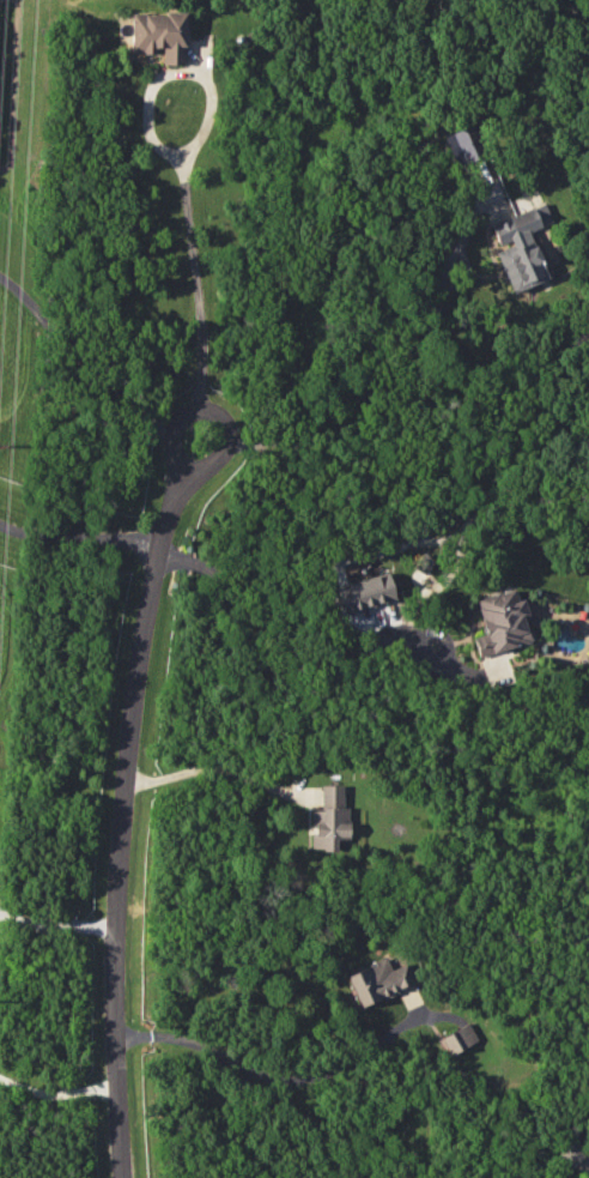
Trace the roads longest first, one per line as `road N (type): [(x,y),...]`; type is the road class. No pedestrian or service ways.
road 1 (residential): [(119,1177),(111,987),(129,700),(157,555),(181,483)]
road 2 (residential): [(181,483),(227,442),(227,425),(205,409),(186,410),(172,433),(181,483)]

